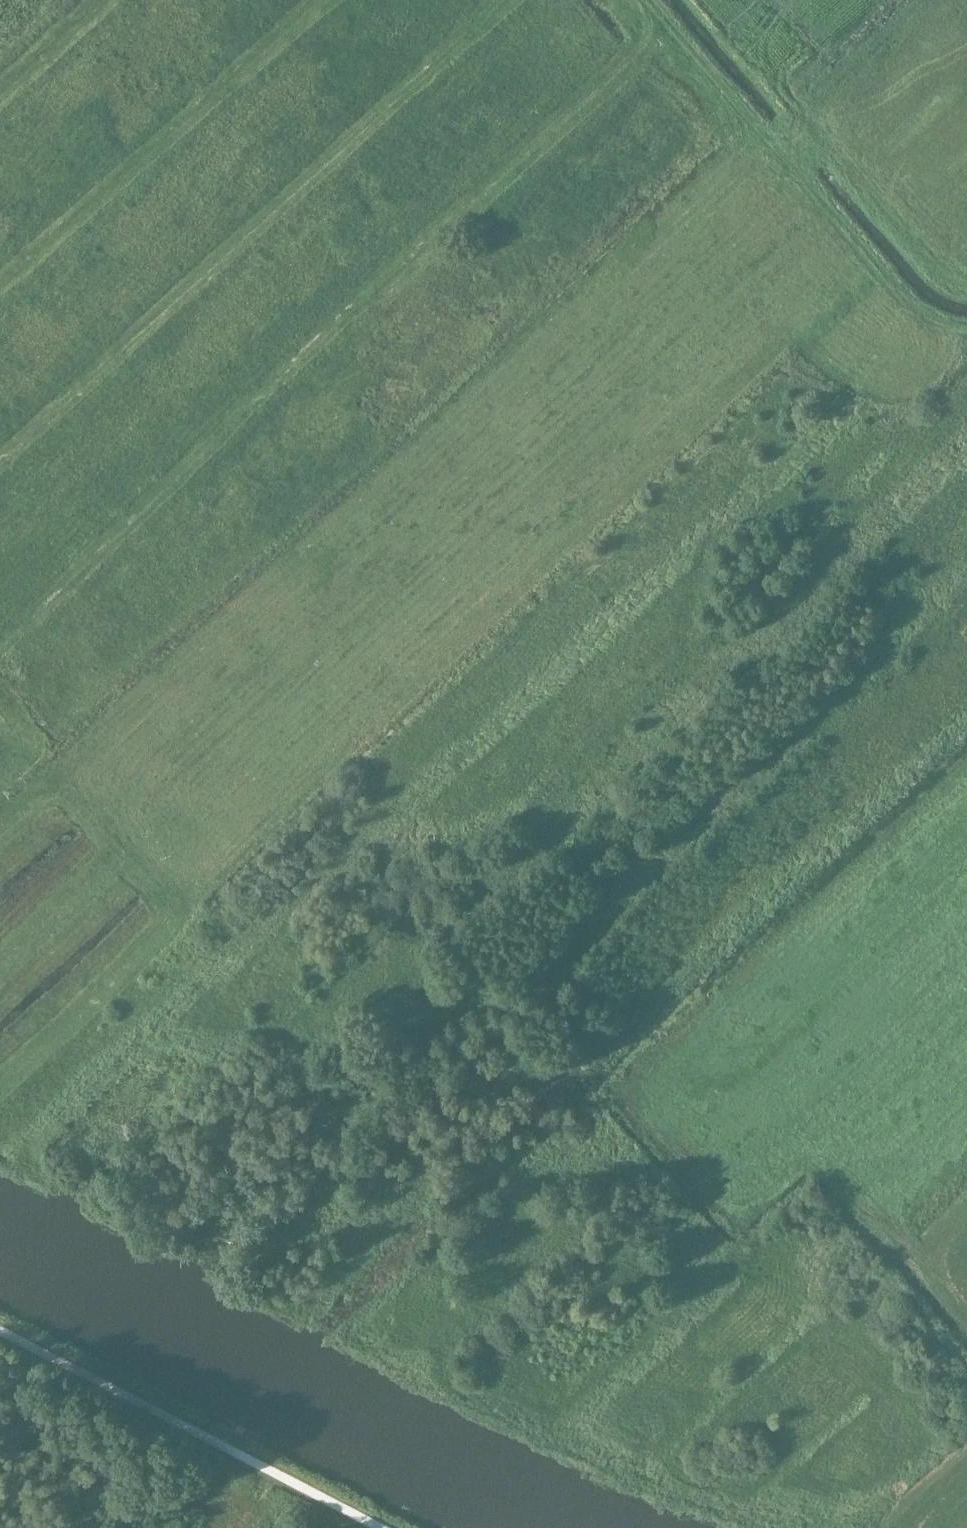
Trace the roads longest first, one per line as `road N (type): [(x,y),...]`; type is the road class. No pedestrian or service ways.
road 1 (track): [(367,1527),(0,1339)]

